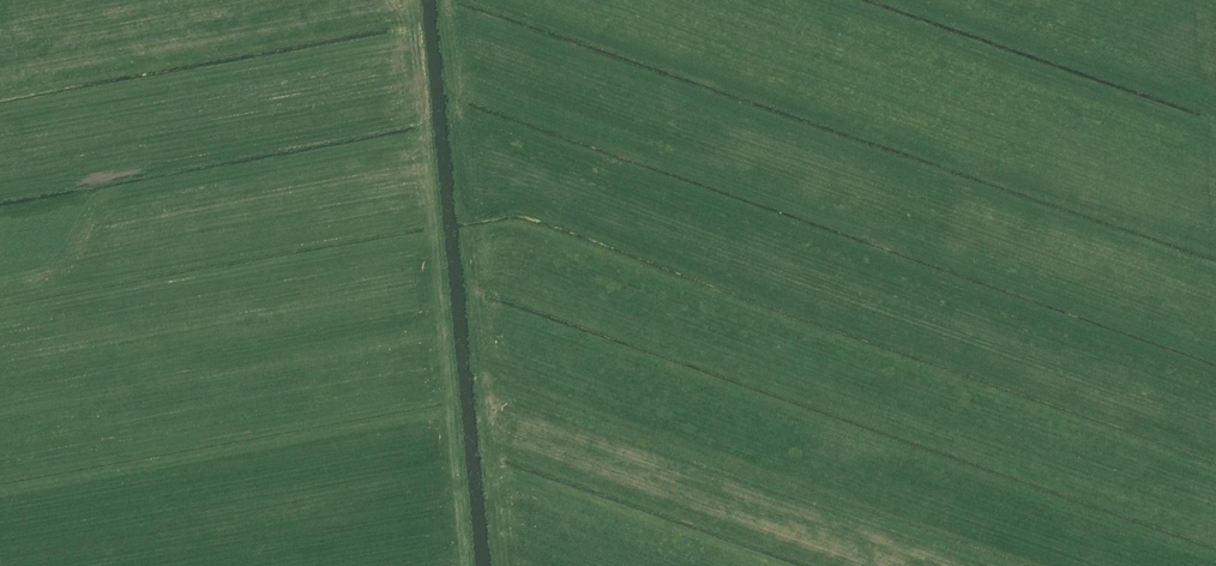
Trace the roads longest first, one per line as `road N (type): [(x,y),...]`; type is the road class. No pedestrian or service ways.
road 1 (track): [(415,0),(470,565)]

